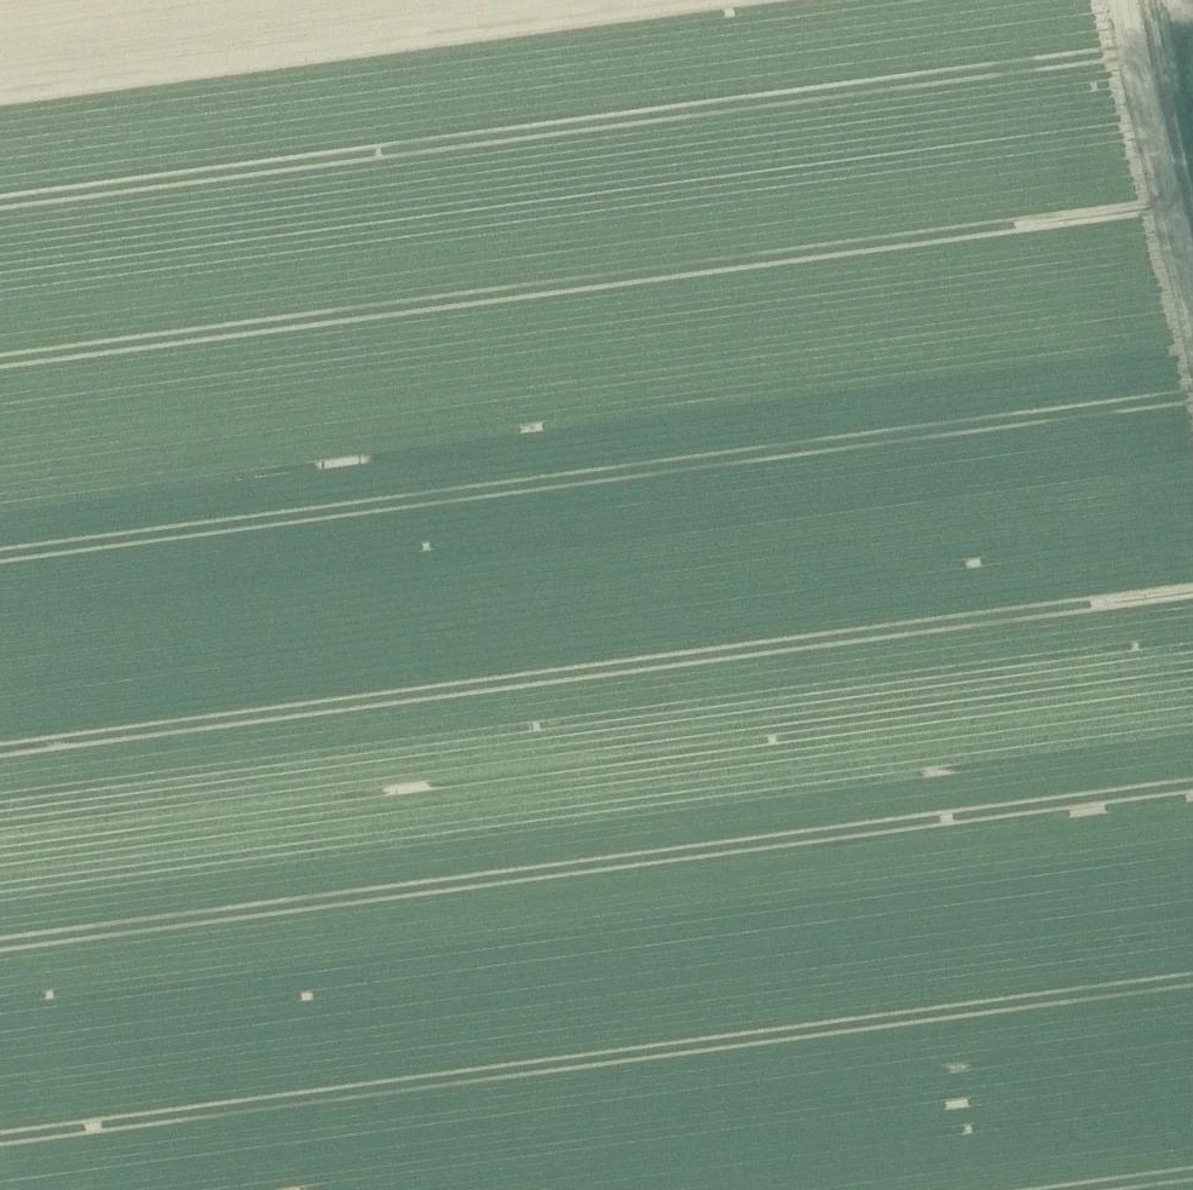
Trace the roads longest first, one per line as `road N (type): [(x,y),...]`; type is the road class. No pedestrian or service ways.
road 1 (track): [(1192,220),(1143,0)]

